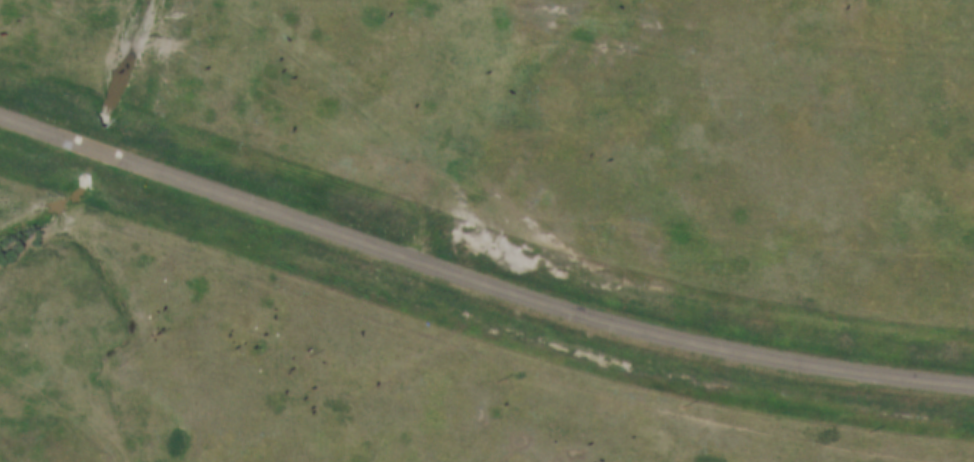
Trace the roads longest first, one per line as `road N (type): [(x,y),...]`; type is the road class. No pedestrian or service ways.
road 1 (tertiary): [(973,387),(643,334),(0,117)]
road 2 (track): [(941,461),(765,431),(523,369),(327,304)]

